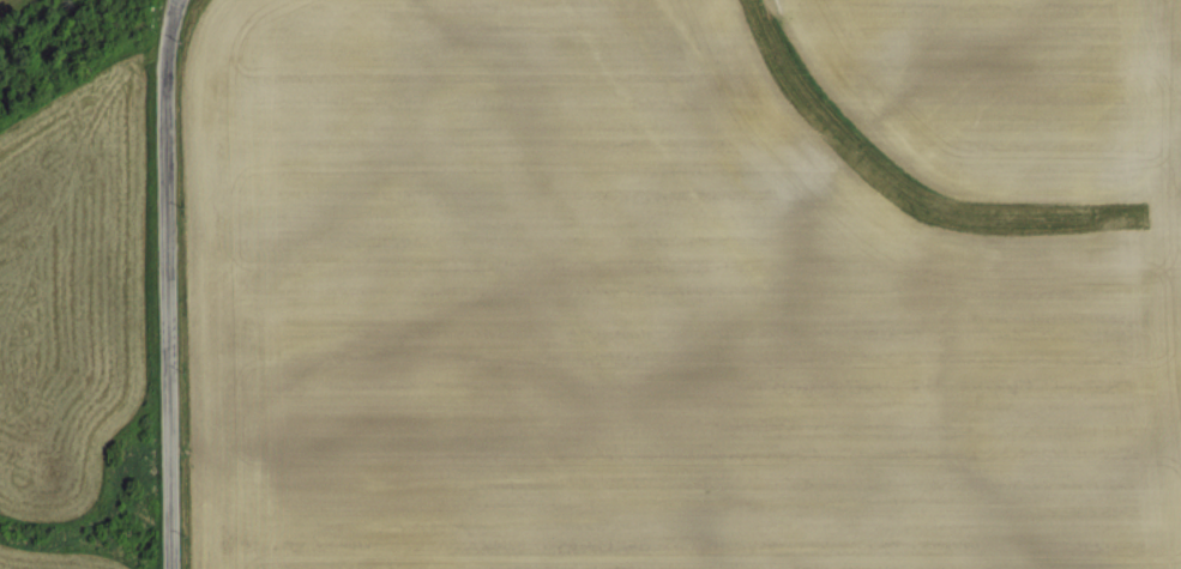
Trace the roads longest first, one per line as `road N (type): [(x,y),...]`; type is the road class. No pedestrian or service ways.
road 1 (residential): [(173,568),(170,61),(179,0)]

